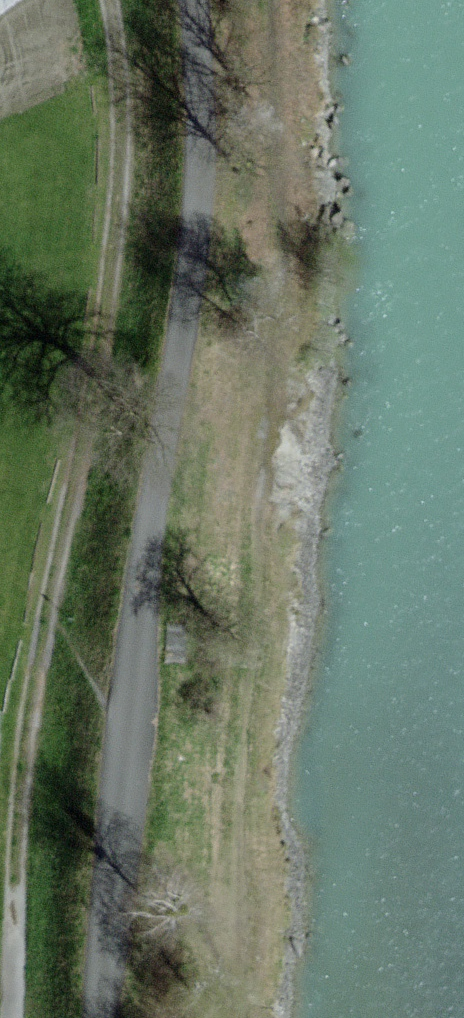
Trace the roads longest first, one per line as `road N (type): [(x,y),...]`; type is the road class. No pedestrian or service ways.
road 1 (track): [(14,1017),(29,734),(55,577),(84,475),(125,200),(127,104),(117,0)]
road 2 (track): [(193,0),(202,118),(195,235),(131,675),(101,1017)]

